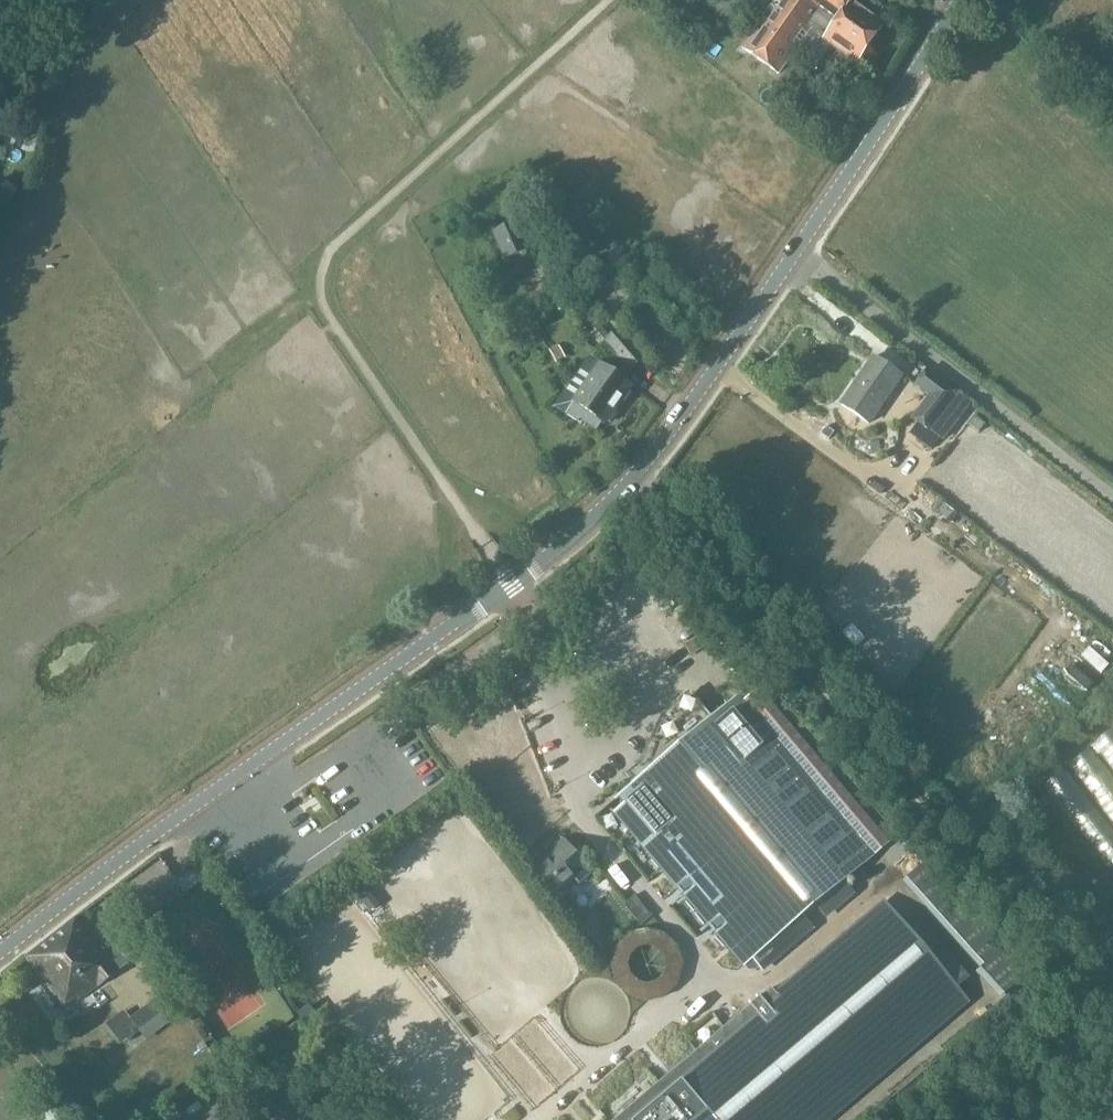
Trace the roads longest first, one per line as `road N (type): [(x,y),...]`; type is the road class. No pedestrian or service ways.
road 1 (tertiary): [(0,953),(605,506),(716,368),(959,0)]
road 2 (track): [(890,481),(1053,612),(1051,637),(963,756)]
road 3 (track): [(551,594),(355,740)]
road 4 (track): [(1112,937),(1001,803)]
road 5 (track): [(986,0),(1075,18),(1112,59)]

